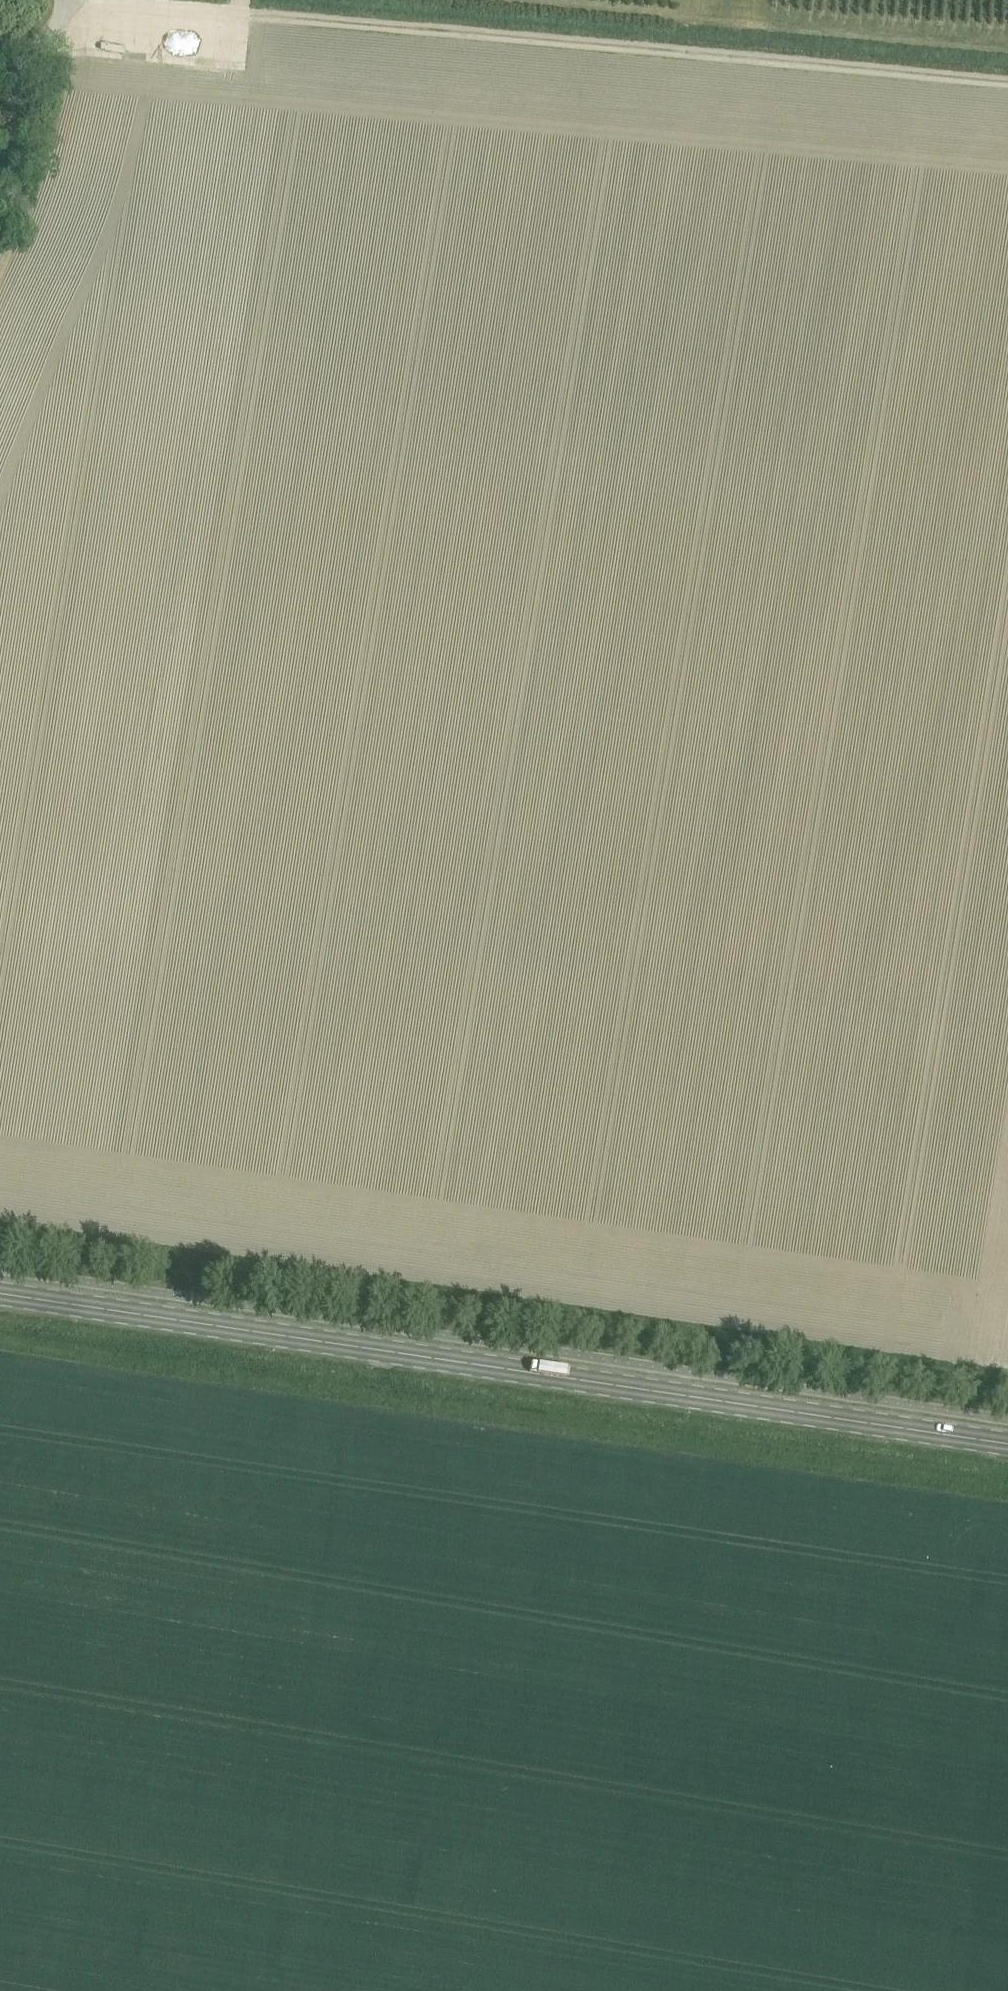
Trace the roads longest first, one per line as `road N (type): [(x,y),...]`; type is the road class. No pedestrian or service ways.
road 1 (primary): [(1007,1445),(0,1296)]
road 2 (track): [(73,22),(210,10),(1007,87)]

